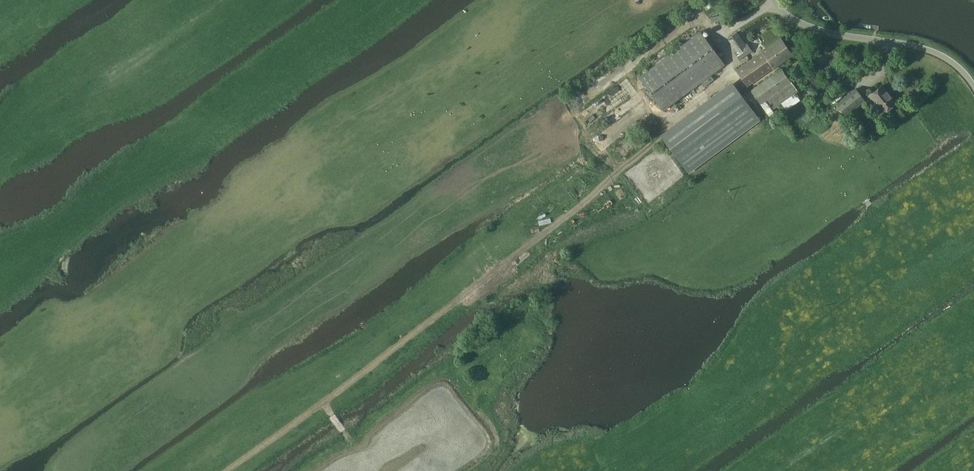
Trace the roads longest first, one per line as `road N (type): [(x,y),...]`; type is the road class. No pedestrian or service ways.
road 1 (track): [(229,470),(652,143)]
road 2 (unclassified): [(973,88),(928,51),(811,29),(770,0)]

